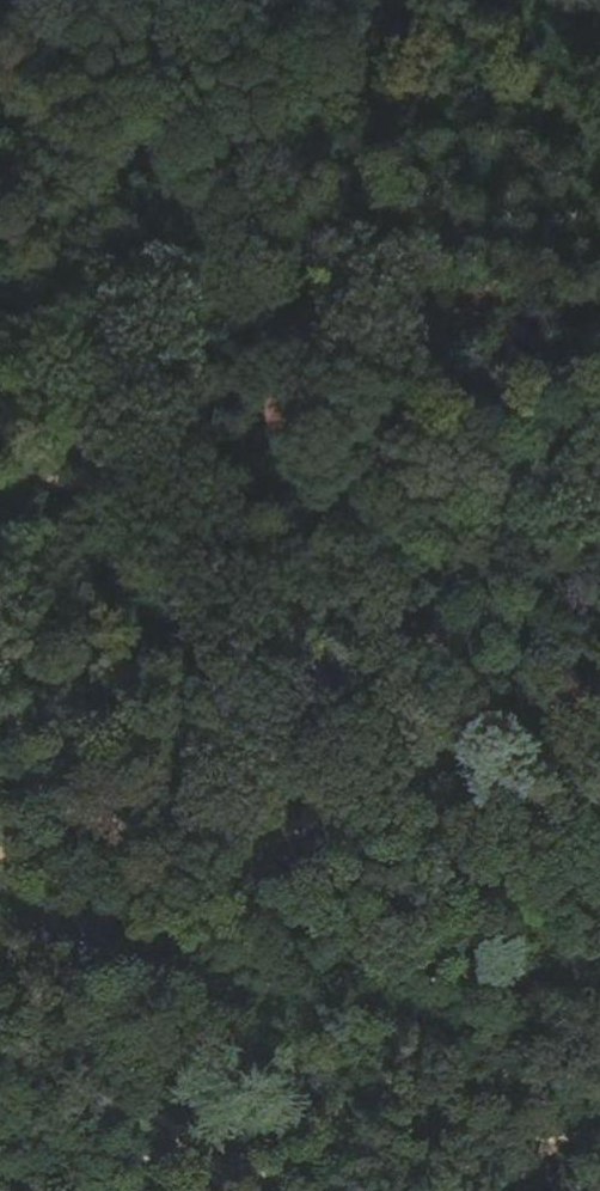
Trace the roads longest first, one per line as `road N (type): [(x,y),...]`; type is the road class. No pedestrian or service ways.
road 1 (track): [(599,435),(0,490)]
road 2 (track): [(395,781),(267,827),(177,847),(62,856),(0,851)]
road 3 (track): [(0,1169),(198,1152)]

